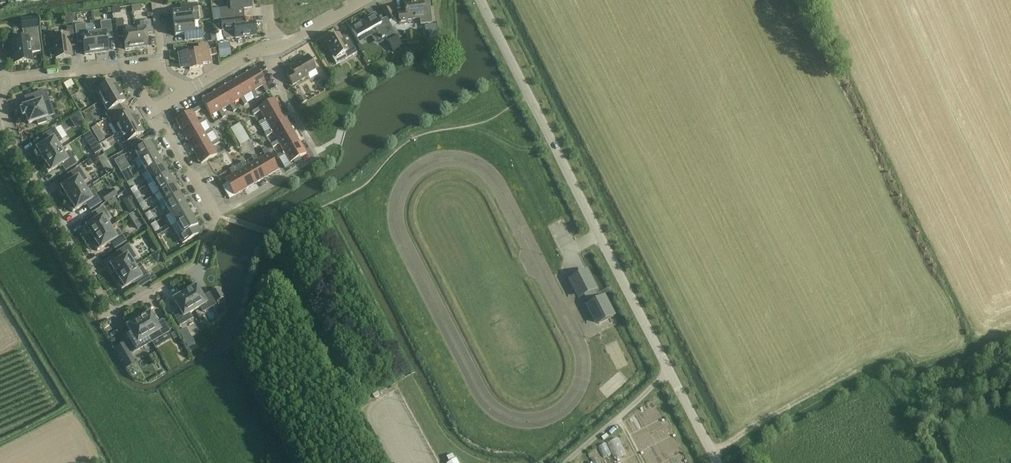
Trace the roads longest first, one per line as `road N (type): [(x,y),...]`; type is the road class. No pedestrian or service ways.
road 1 (unclassified): [(669,369),(480,0)]
road 2 (residential): [(0,83),(13,143),(112,312),(185,270)]
road 3 (track): [(711,452),(864,369),(893,399),(928,462)]
road 4 (unclassified): [(669,369),(566,462)]
road 5 (residential): [(127,67),(0,83)]
road 6 (residential): [(216,214),(152,110)]

